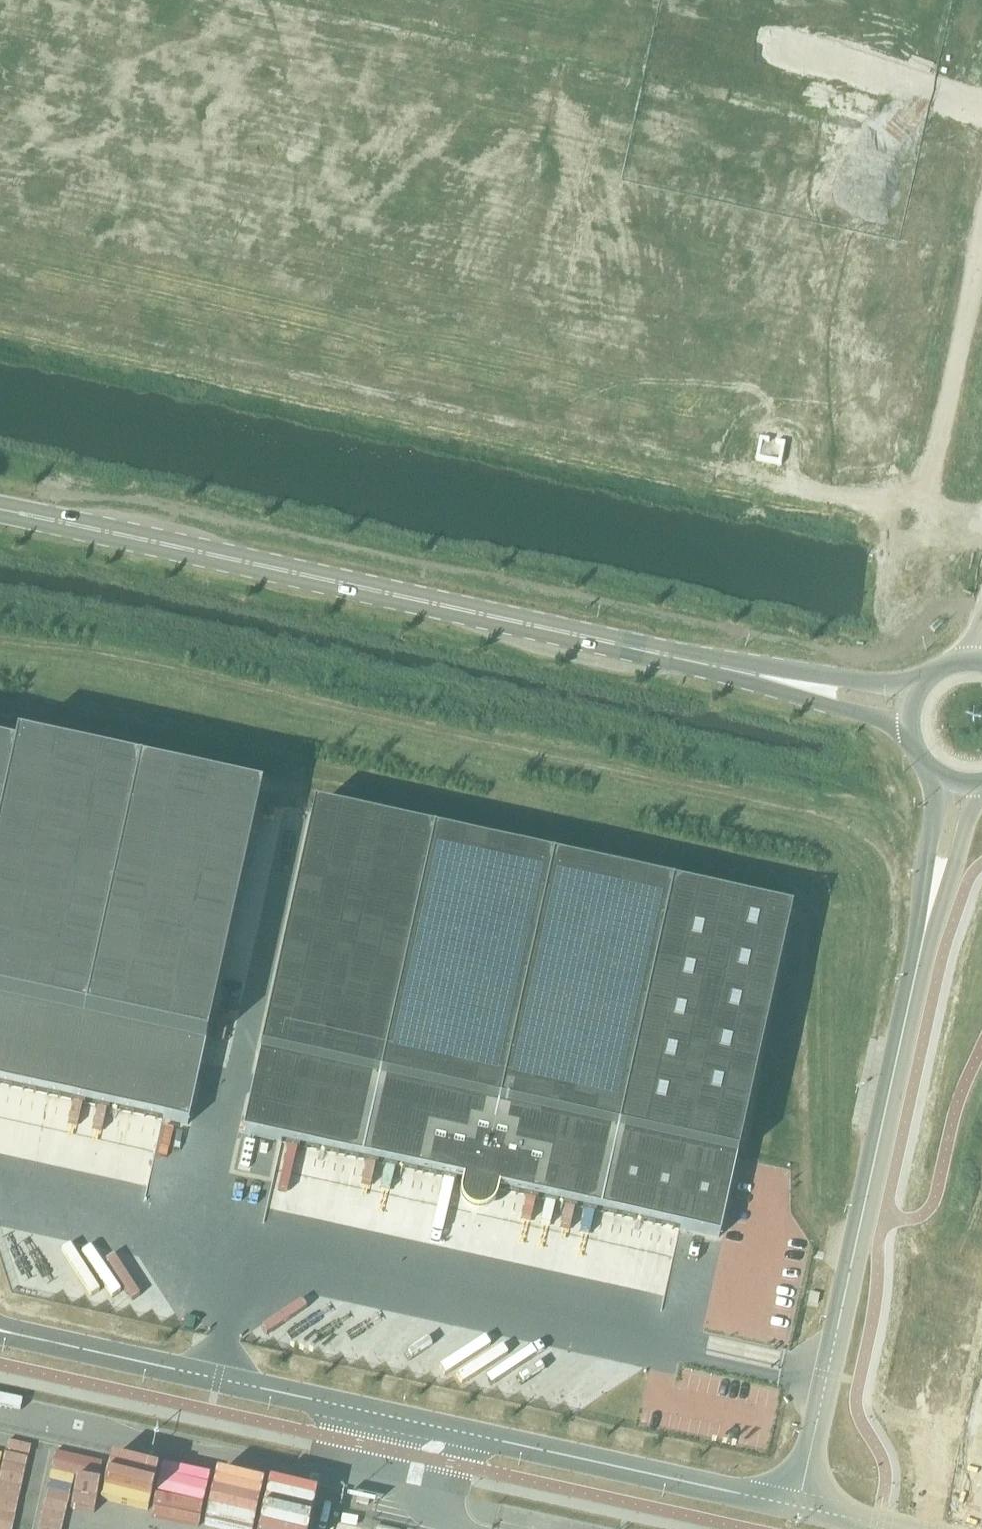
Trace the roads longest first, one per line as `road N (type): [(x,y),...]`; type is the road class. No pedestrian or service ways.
road 1 (unclassified): [(0,1329),(799,1508)]
road 2 (primary): [(0,509),(755,674)]
road 3 (unclassified): [(935,887),(799,1508)]
road 4 (unclassified): [(981,242),(930,469)]
road 5 (primary): [(918,691),(783,667),(755,674)]
road 6 (primary): [(755,674),(773,688),(911,723)]

